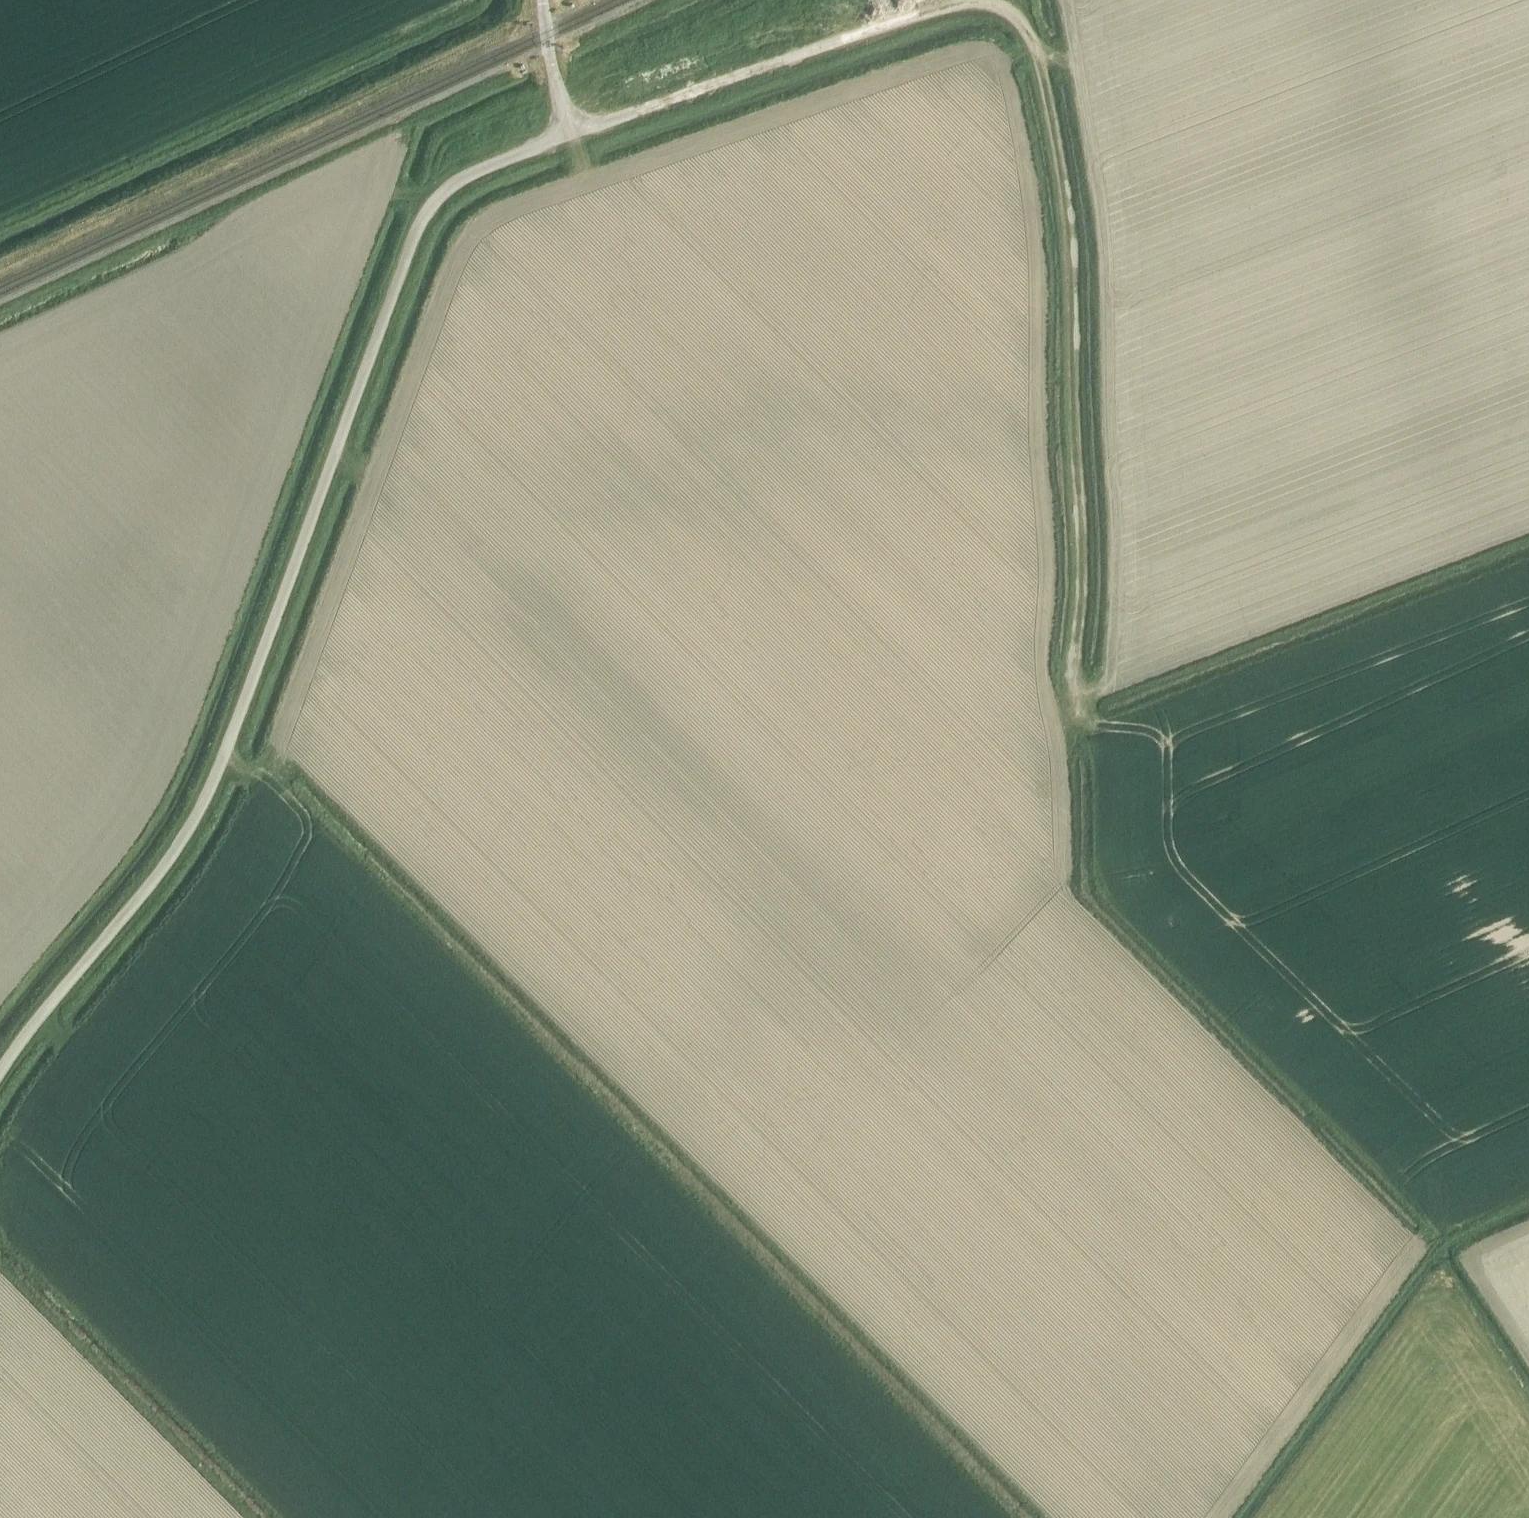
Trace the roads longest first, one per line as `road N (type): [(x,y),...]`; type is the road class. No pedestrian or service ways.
road 1 (unclassified): [(0,1069),(154,878),(216,774),(422,214),(468,173),(559,135),(543,0)]

